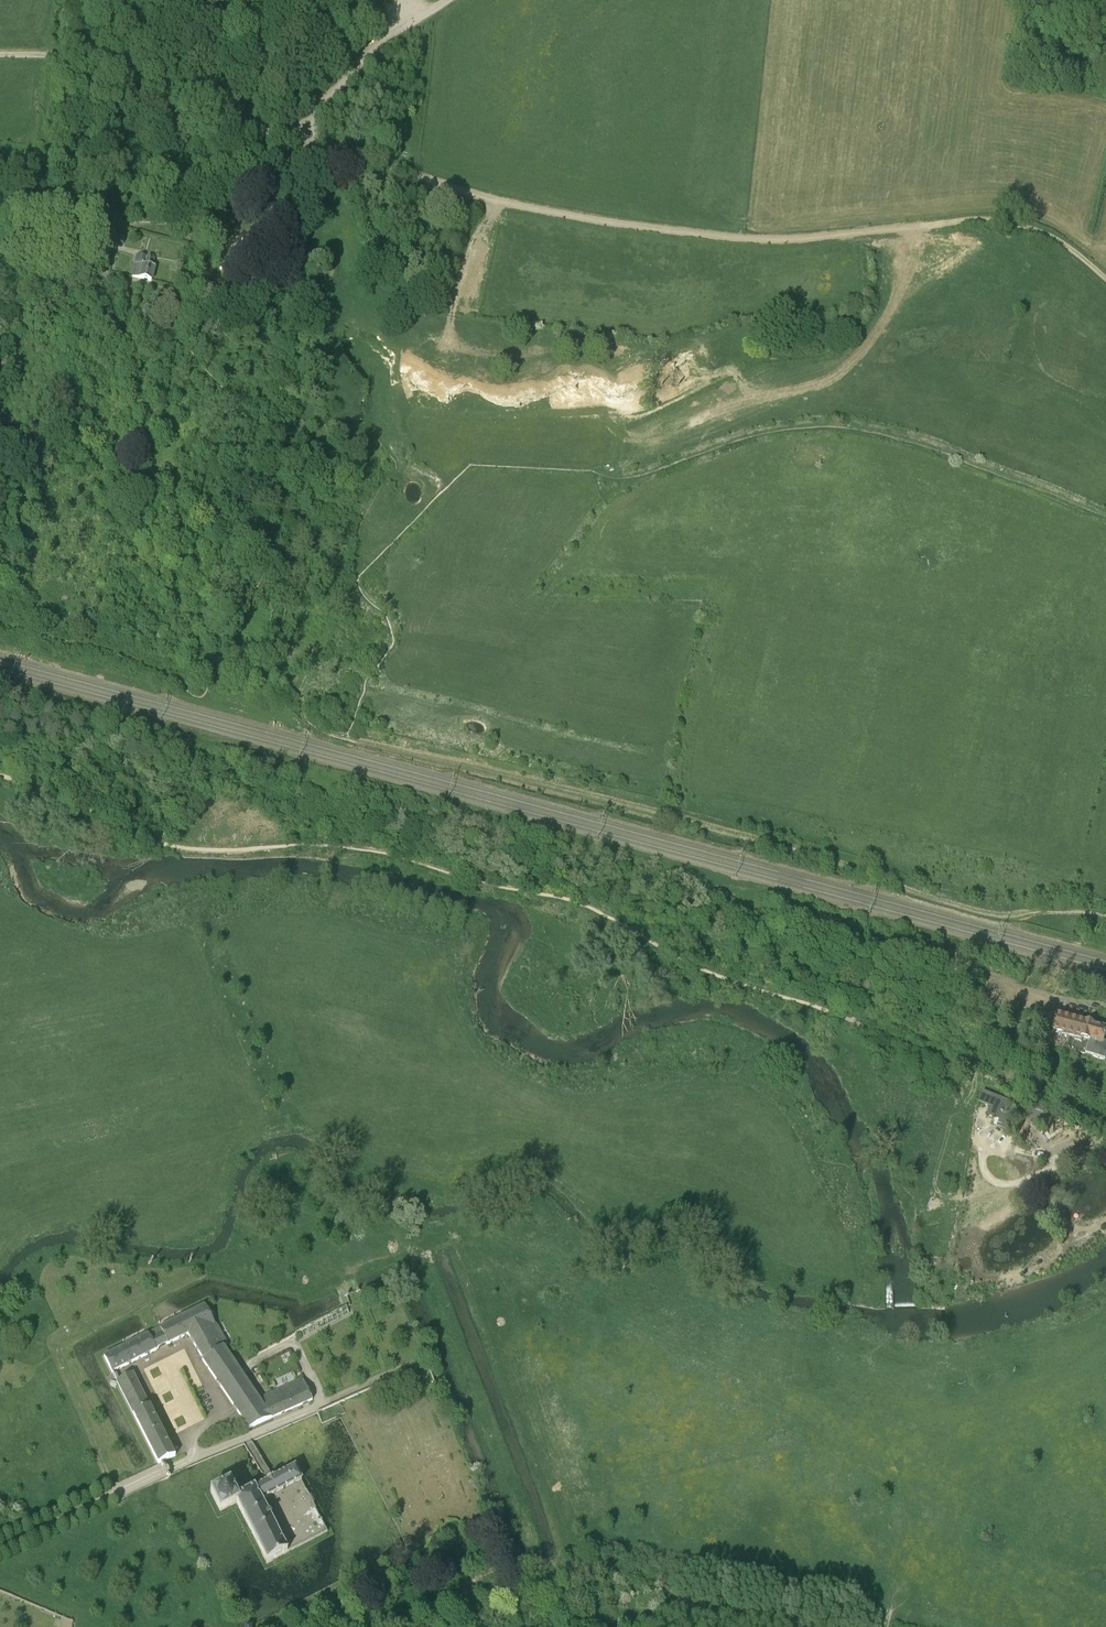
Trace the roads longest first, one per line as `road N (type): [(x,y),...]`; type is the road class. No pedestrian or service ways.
road 1 (track): [(319,148),(517,206),(745,239),(990,219),(1048,235),(1105,277)]
road 2 (track): [(0,54),(97,59),(286,137)]
road 3 (track): [(1105,1153),(1063,1159),(979,1145),(994,1182),(1017,1183),(1046,1169)]
road 4 (track): [(286,137),(199,201),(114,215)]
road 5 (residential): [(0,1551),(163,1473)]
road 6 (track): [(385,42),(286,137)]

